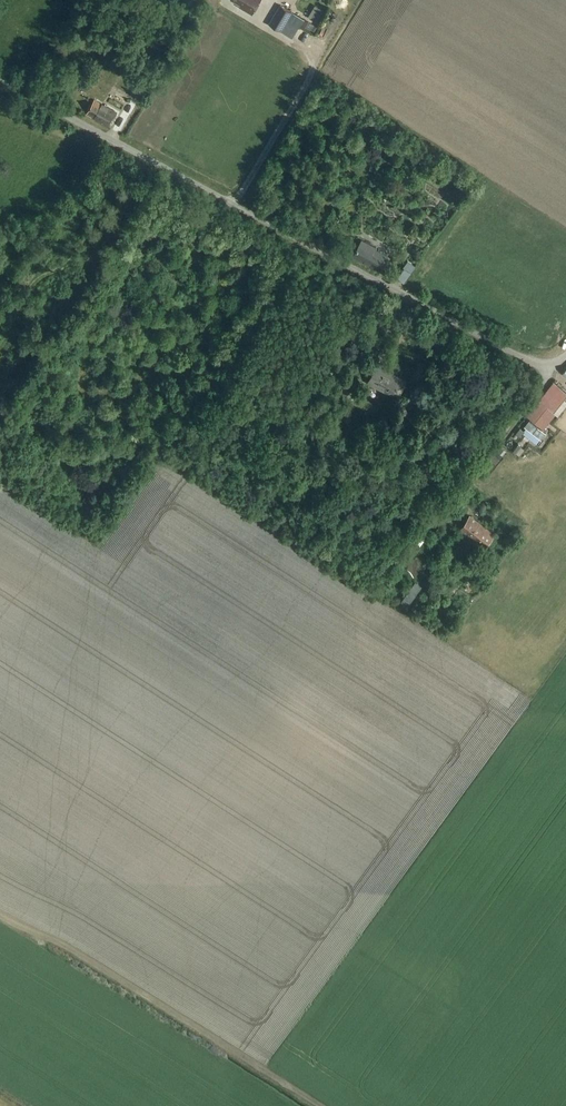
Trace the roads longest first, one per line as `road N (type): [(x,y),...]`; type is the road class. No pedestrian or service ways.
road 1 (unclassified): [(0,78),(536,364),(565,356)]
road 2 (track): [(549,364),(528,407),(459,494)]

